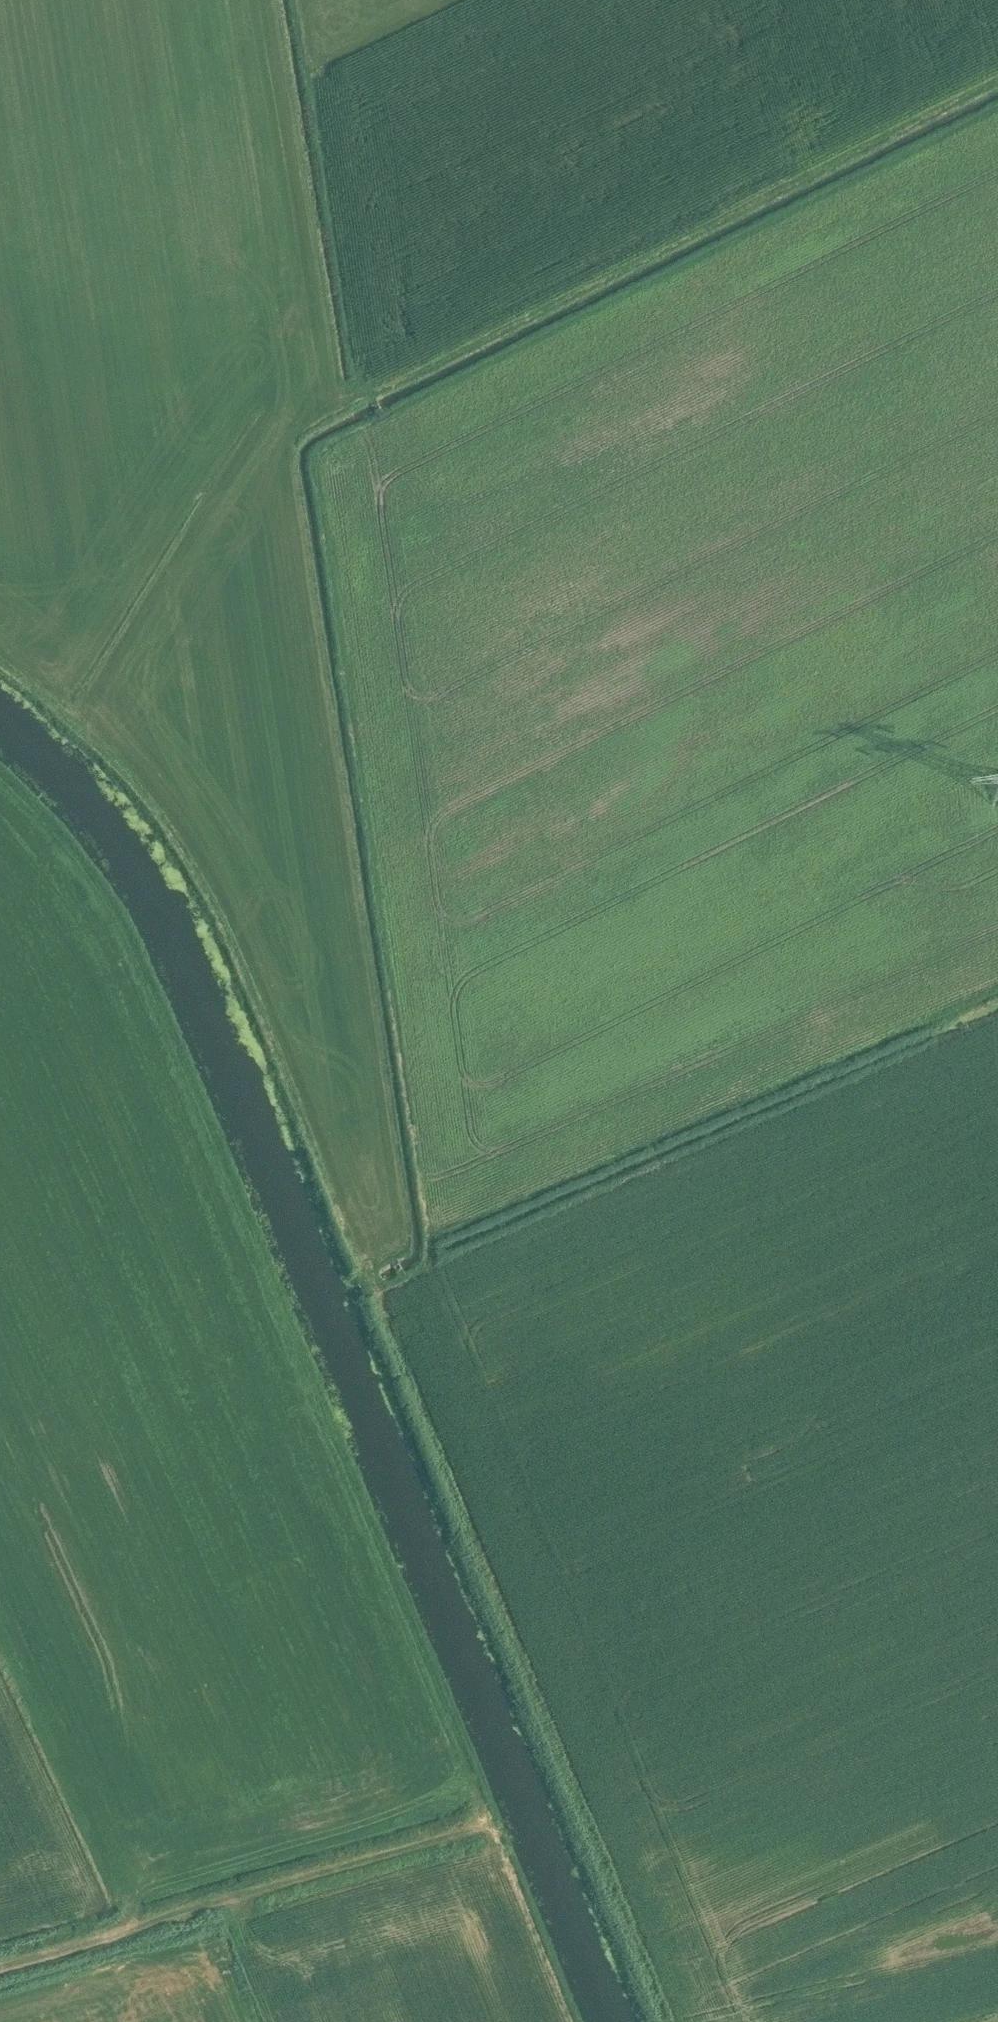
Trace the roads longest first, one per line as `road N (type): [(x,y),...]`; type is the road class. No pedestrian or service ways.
road 1 (track): [(0,1963),(491,1823)]

